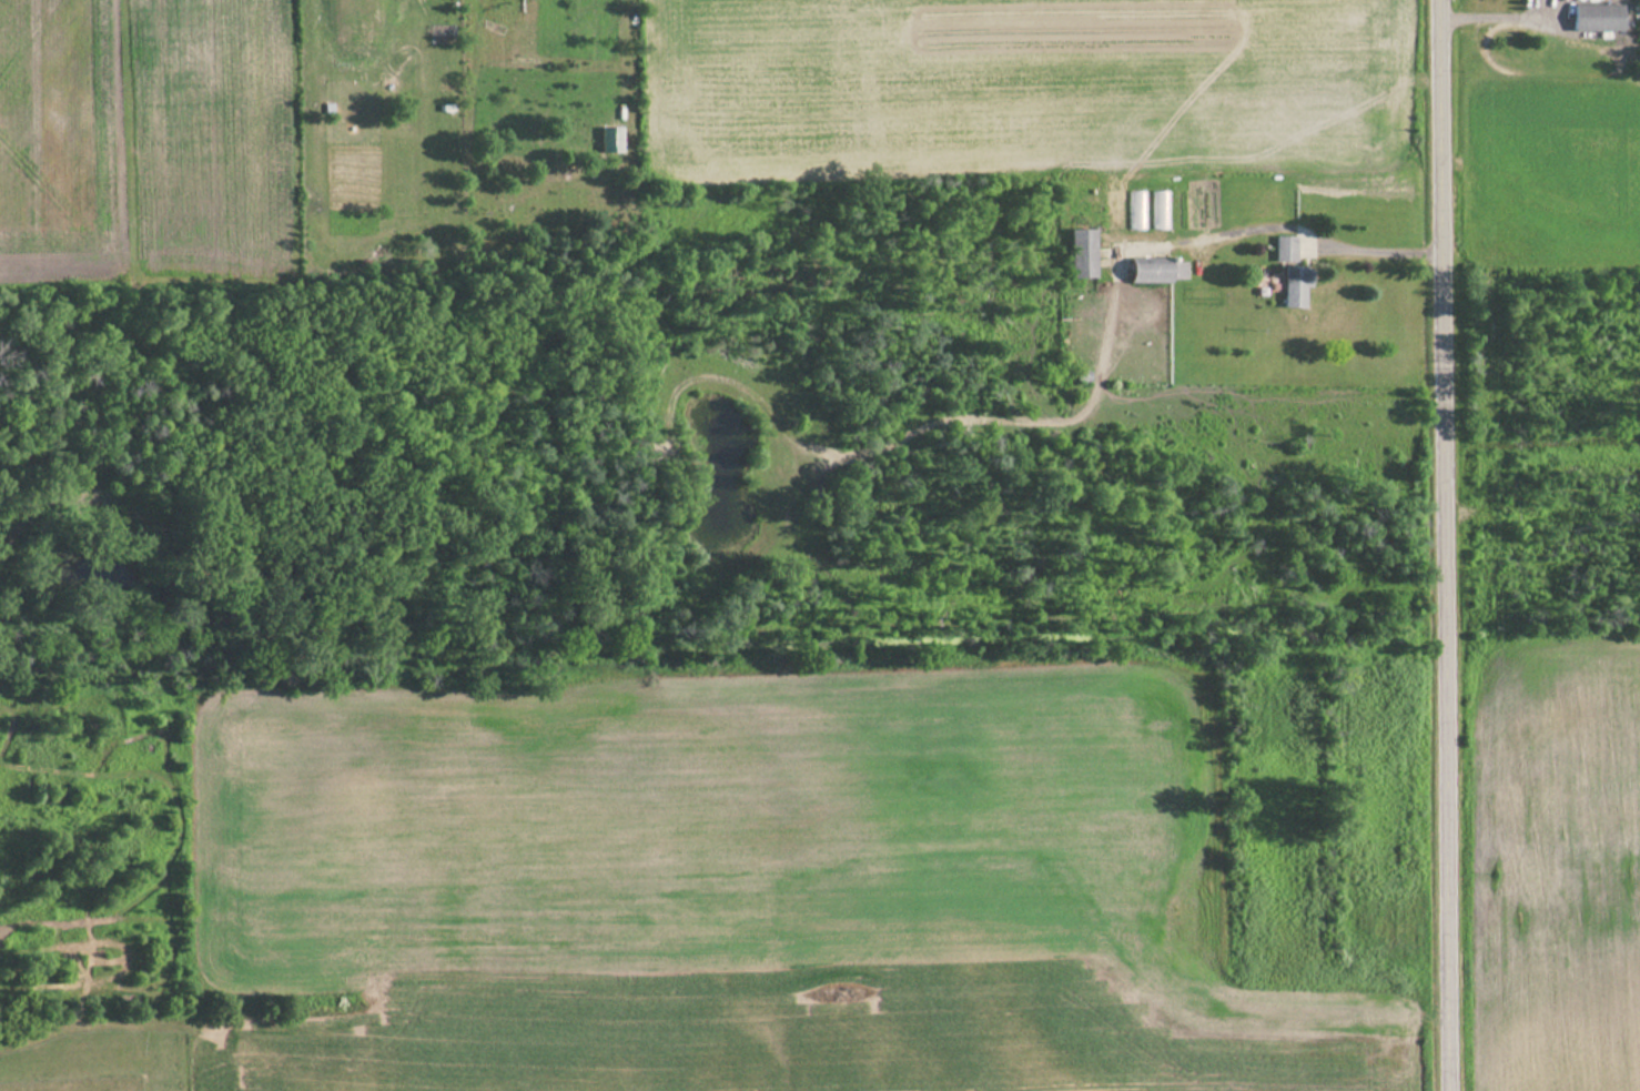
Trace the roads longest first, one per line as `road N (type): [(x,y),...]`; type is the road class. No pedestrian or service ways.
road 1 (residential): [(1446,1090),(1439,0)]

